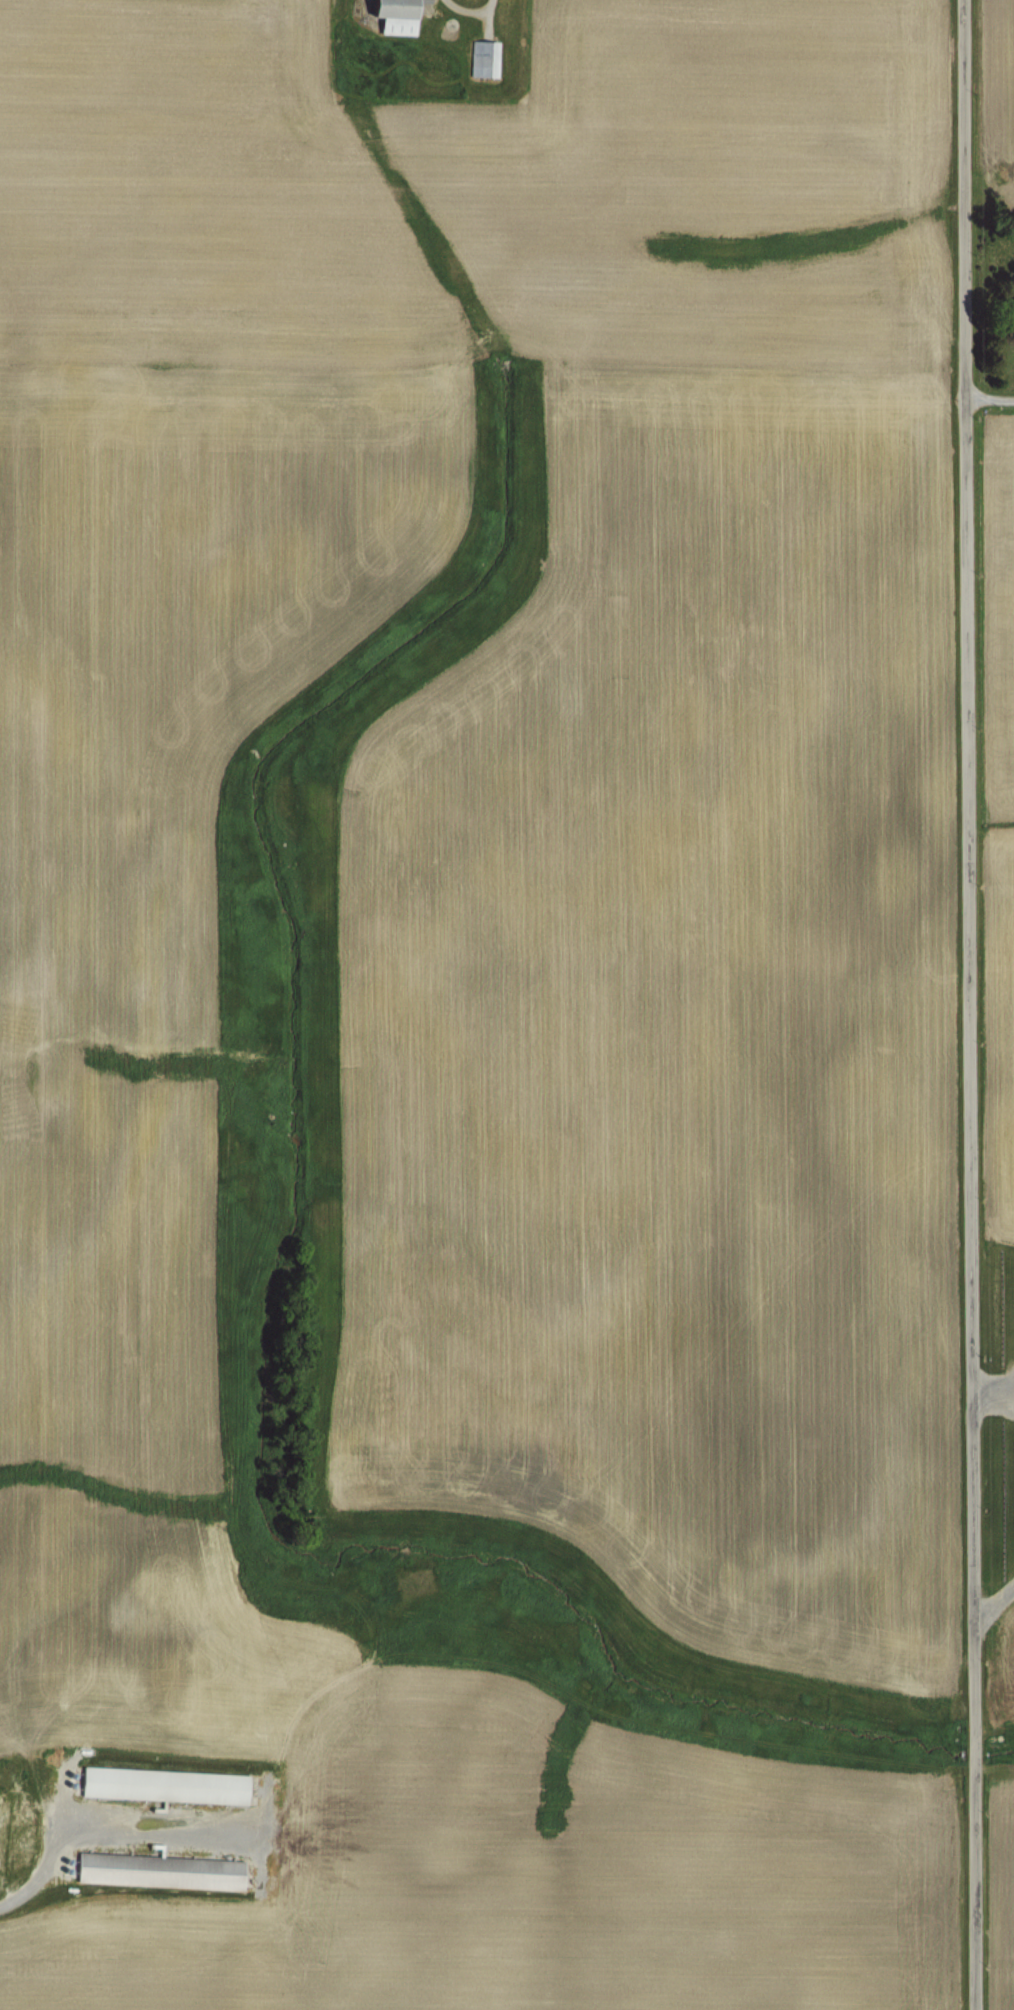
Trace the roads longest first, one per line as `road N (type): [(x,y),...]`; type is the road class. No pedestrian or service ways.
road 1 (residential): [(974,2009),(958,0)]

